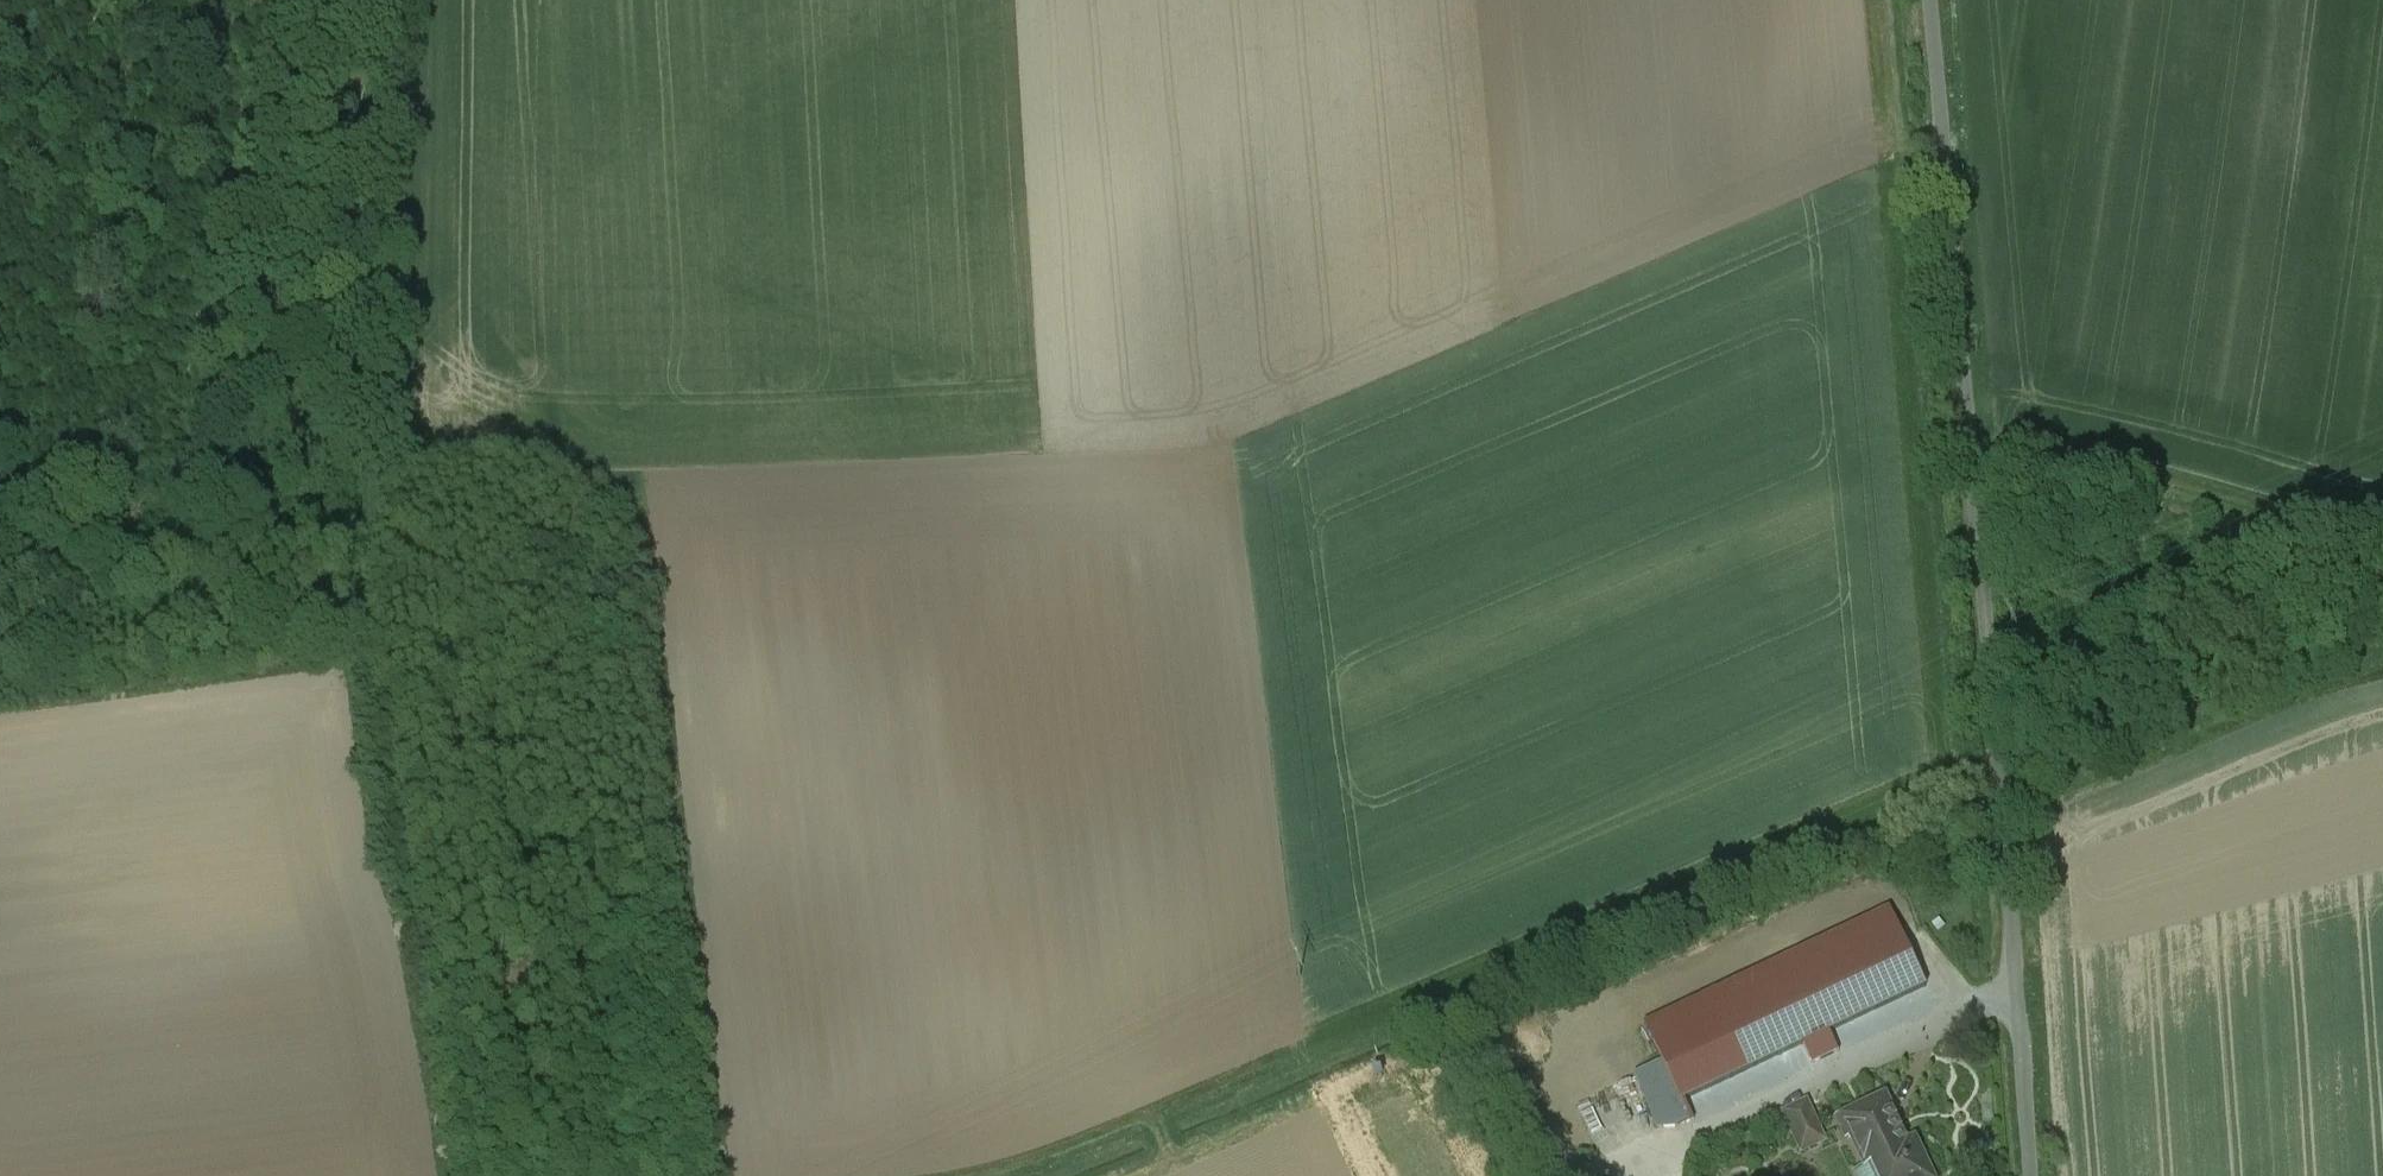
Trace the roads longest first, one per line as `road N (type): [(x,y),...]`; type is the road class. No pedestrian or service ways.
road 1 (unclassified): [(1941,0),(2040,1175)]

